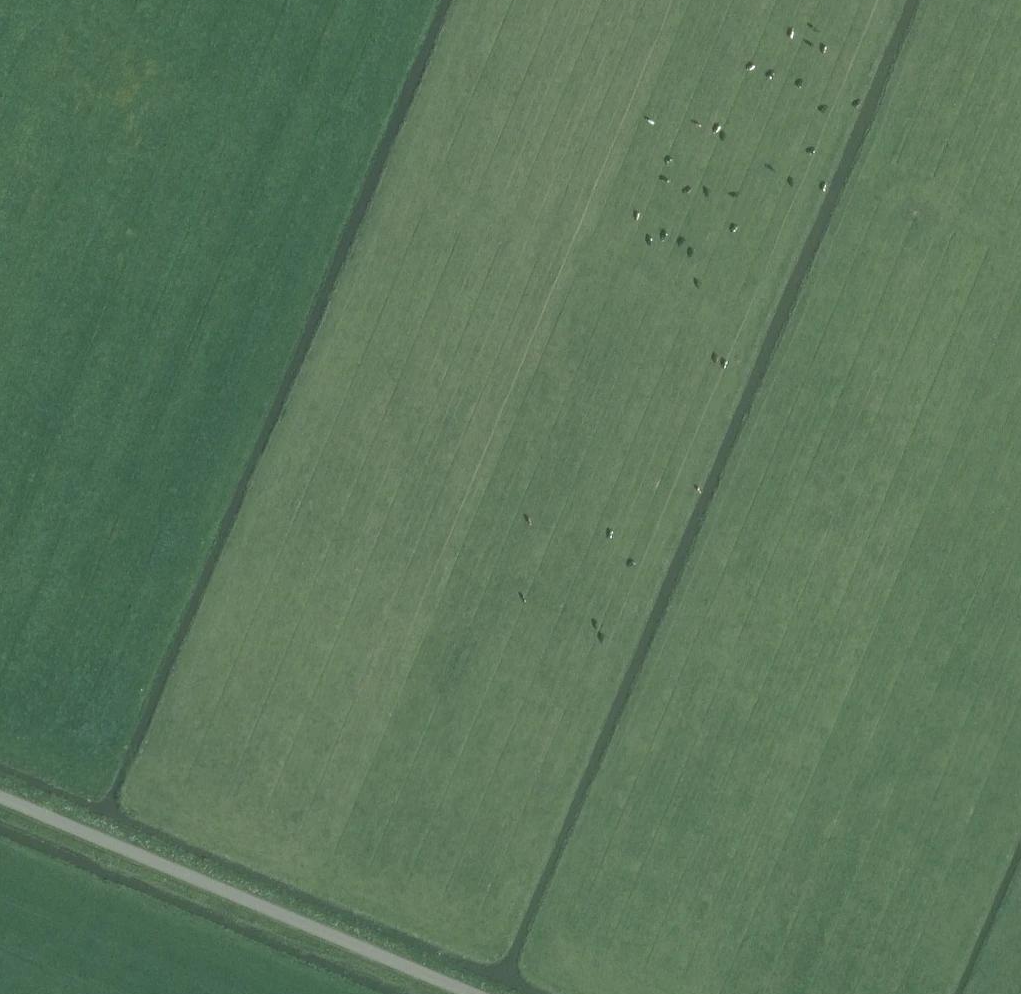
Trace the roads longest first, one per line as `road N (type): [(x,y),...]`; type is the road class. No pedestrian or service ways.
road 1 (unclassified): [(468,993),(0,797)]

